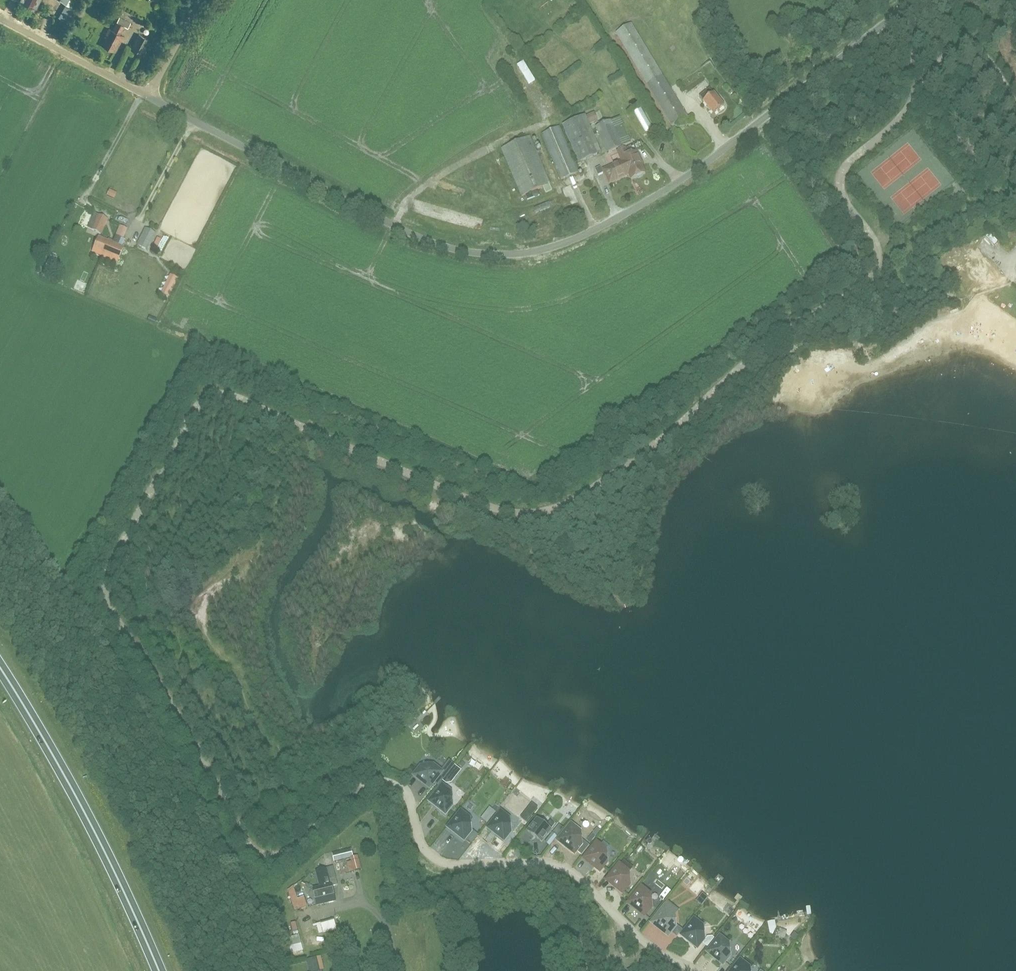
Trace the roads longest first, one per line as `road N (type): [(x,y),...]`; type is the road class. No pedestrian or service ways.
road 1 (track): [(271,857),(251,847),(106,598),(110,563),(197,405),(209,394),(234,396),(479,503),(518,514),(566,505),(683,421),(774,340),(886,265),(838,185),(854,155),(910,107)]
road 2 (unclassified): [(148,96),(436,245),(528,254),(651,199),(915,0)]
road 3 (track): [(692,970),(644,943),(567,870),(439,862),(425,854),(401,789),(373,782),(354,791)]
road 4 (trunk): [(160,970),(79,801),(0,667)]
road 5 (unclassified): [(148,96),(0,19)]

